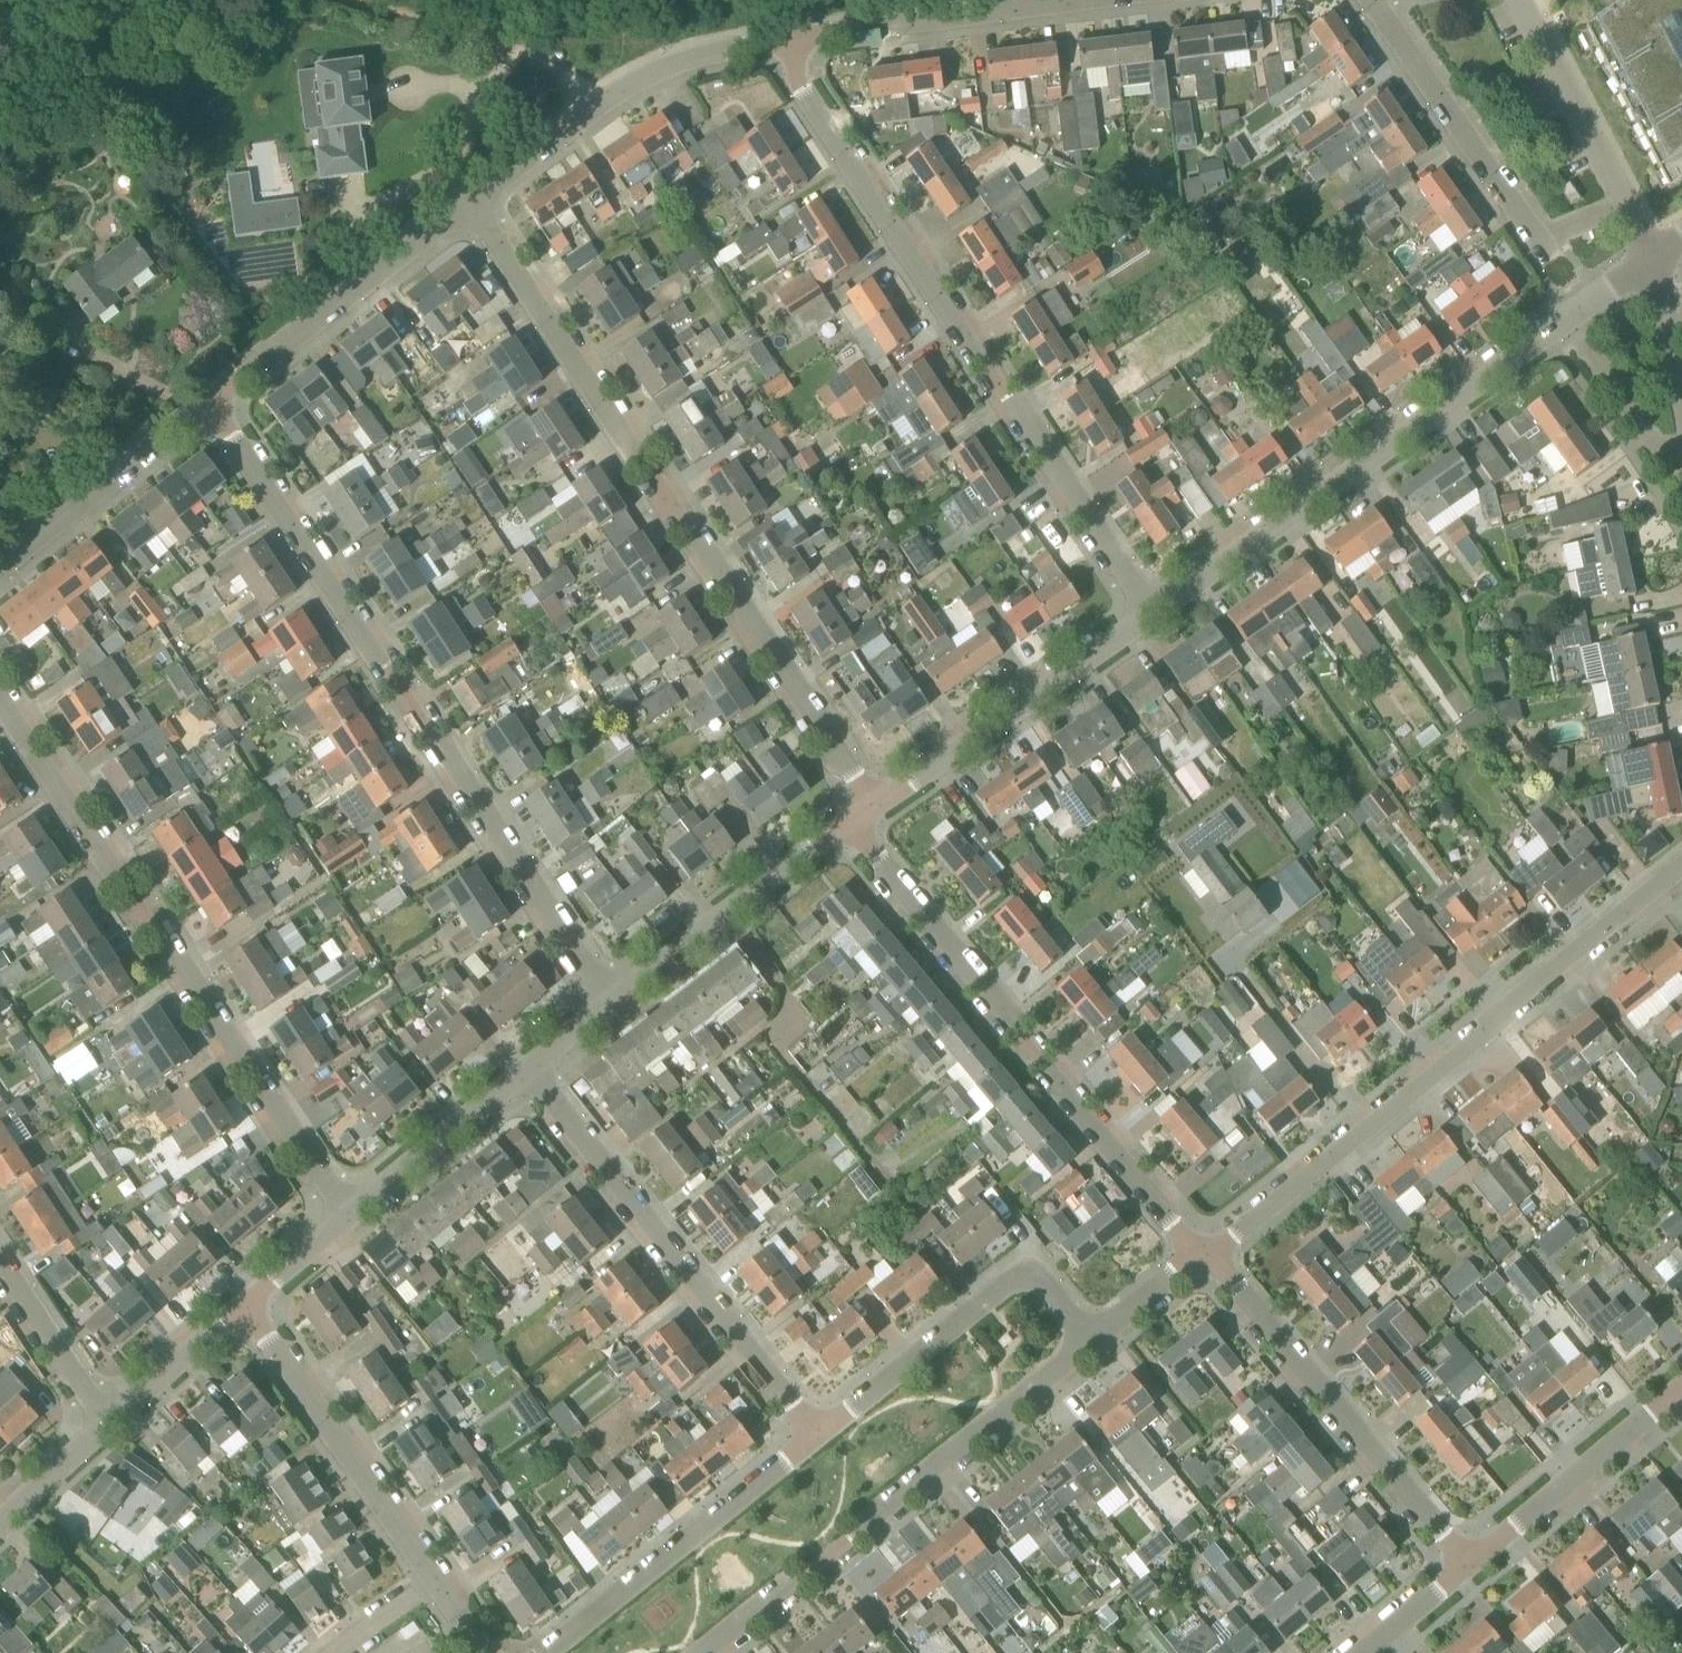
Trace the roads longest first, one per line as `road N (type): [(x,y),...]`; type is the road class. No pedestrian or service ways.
road 1 (residential): [(874,806),(472,203)]
road 2 (residential): [(606,1006),(215,404)]
road 3 (residential): [(1153,613),(771,41)]
road 4 (residential): [(344,1222),(0,693)]
road 5 (residential): [(1200,1253),(1681,864)]
road 6 (residential): [(1153,613),(1653,259)]
road 7 (residential): [(1200,1253),(850,824)]
road 8 (residential): [(706,1652),(1095,1344)]
road 9 (residential): [(816,1434),(529,1071)]
road 10 (residential): [(1467,1565),(1200,1253)]
road 11 (residential): [(816,1434),(1016,1275),(1032,1280),(1095,1344)]
road 12 (residential): [(539,1652),(816,1434)]
road 13 (residential): [(472,203),(648,75),(771,41)]
road 14 (residential): [(874,806),(1153,613)]
road 15 (residential): [(215,404),(472,203)]
road 16 (residential): [(428,1573),(244,1306)]
road 17 (residential): [(771,41),(1087,0)]
road 18 (residential): [(606,1006),(850,824)]
road 19 (residential): [(1371,0),(1537,241)]
road 20 (residential): [(1519,0),(1653,259)]
road 21 (residential): [(1467,1565),(1681,1388)]
road 22 (residential): [(0,569),(215,404)]
road 23 (track): [(368,0),(568,76),(592,111)]
road 24 (residential): [(344,1222),(529,1071)]
road 25 (residential): [(112,1424),(0,1262)]
road 26 (residential): [(112,1424),(244,1306)]
road 27 (residential): [(0,1526),(112,1424)]
road 28 (residential): [(1095,1344),(1200,1253)]
road 29 (residential): [(1681,392),(1653,259)]
road 30 (residential): [(1363,1652),(1467,1565)]
road 31 (residential): [(244,1306),(344,1222)]
road 32 (residential): [(336,1652),(428,1573)]

